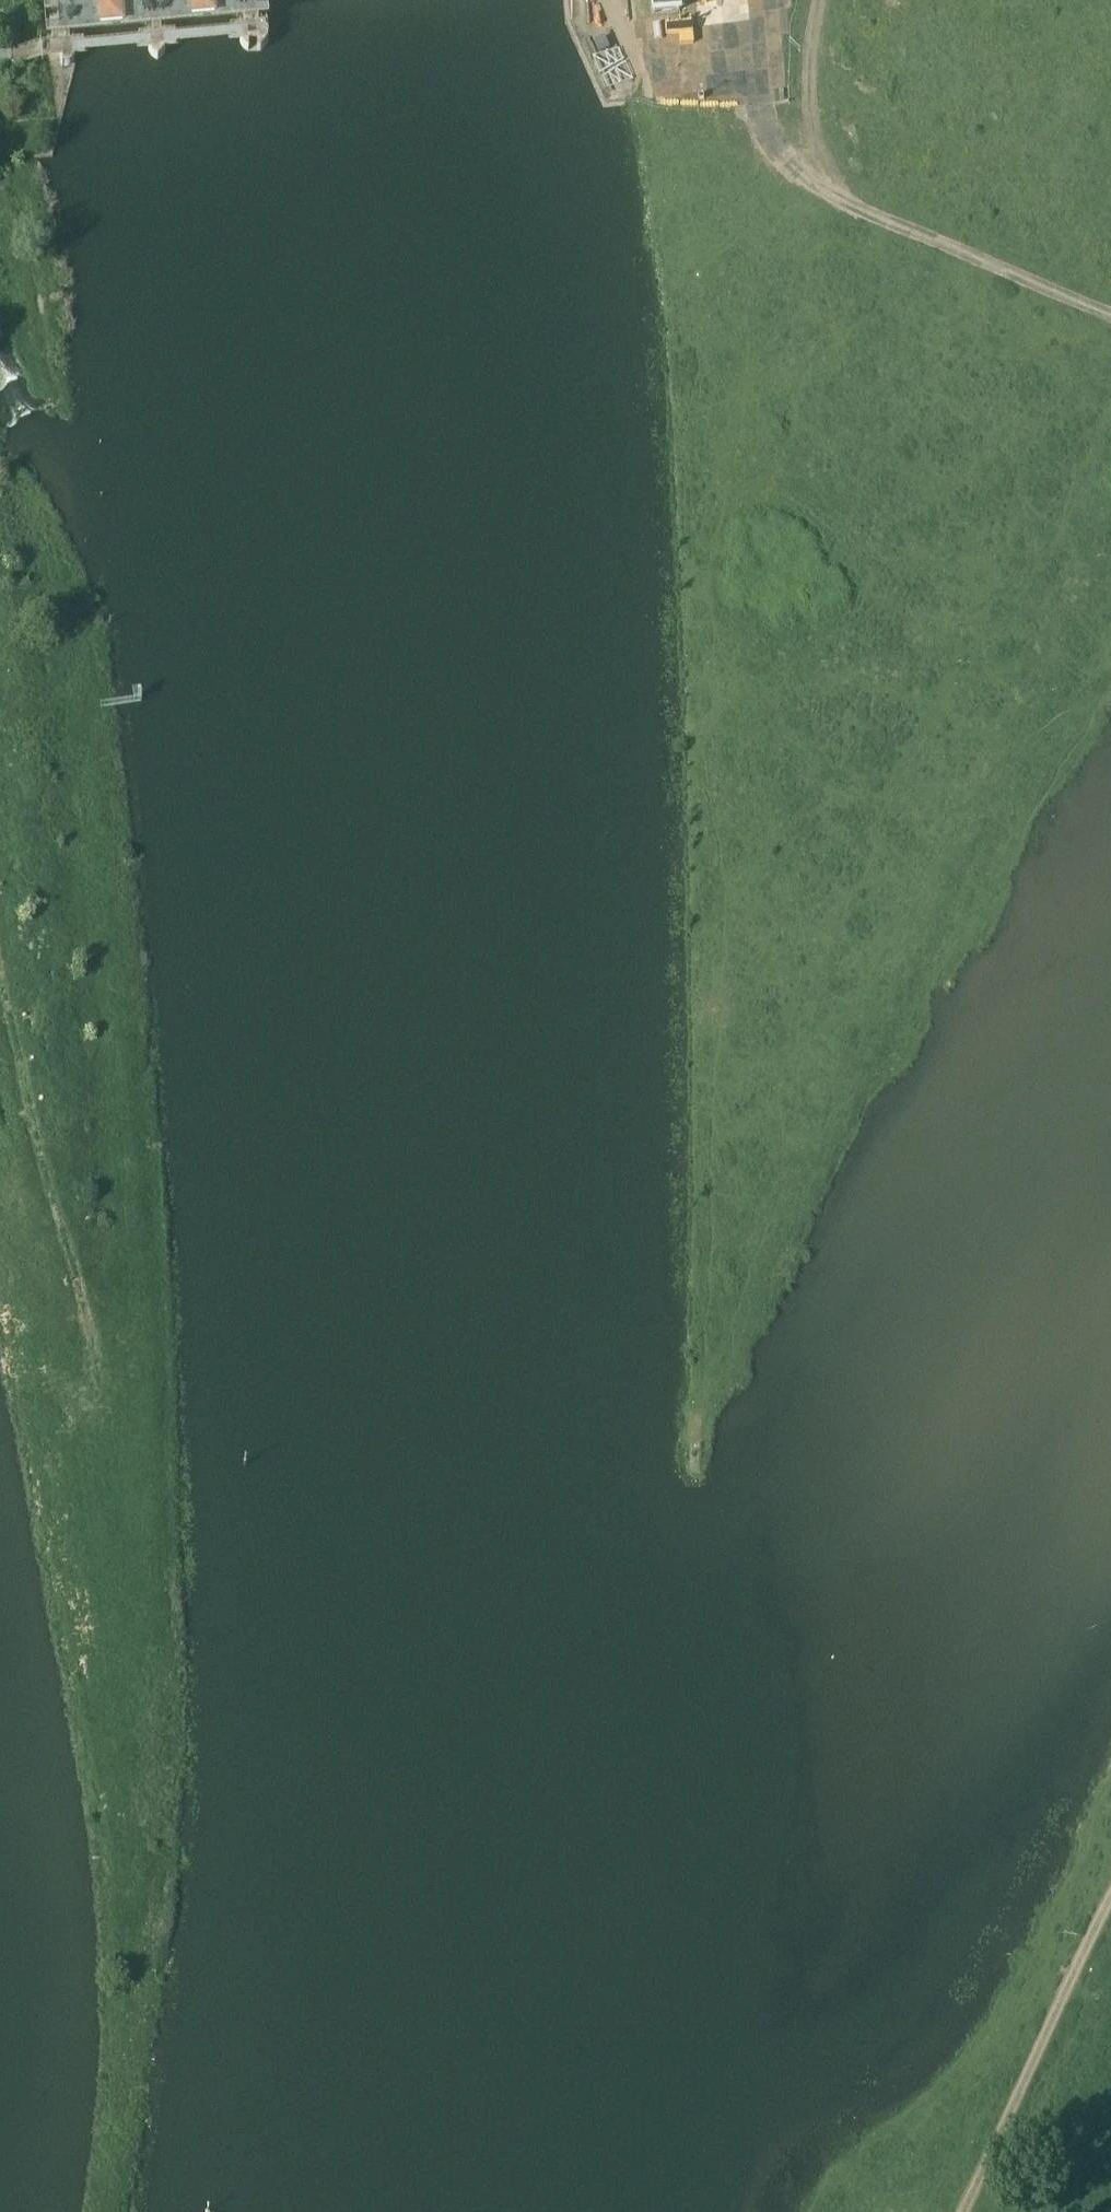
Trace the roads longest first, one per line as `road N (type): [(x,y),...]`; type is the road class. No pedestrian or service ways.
road 1 (track): [(1110,313),(847,211),(792,174),(775,152),(764,105),(757,0)]
road 2 (track): [(969,2211),(1110,1902)]

